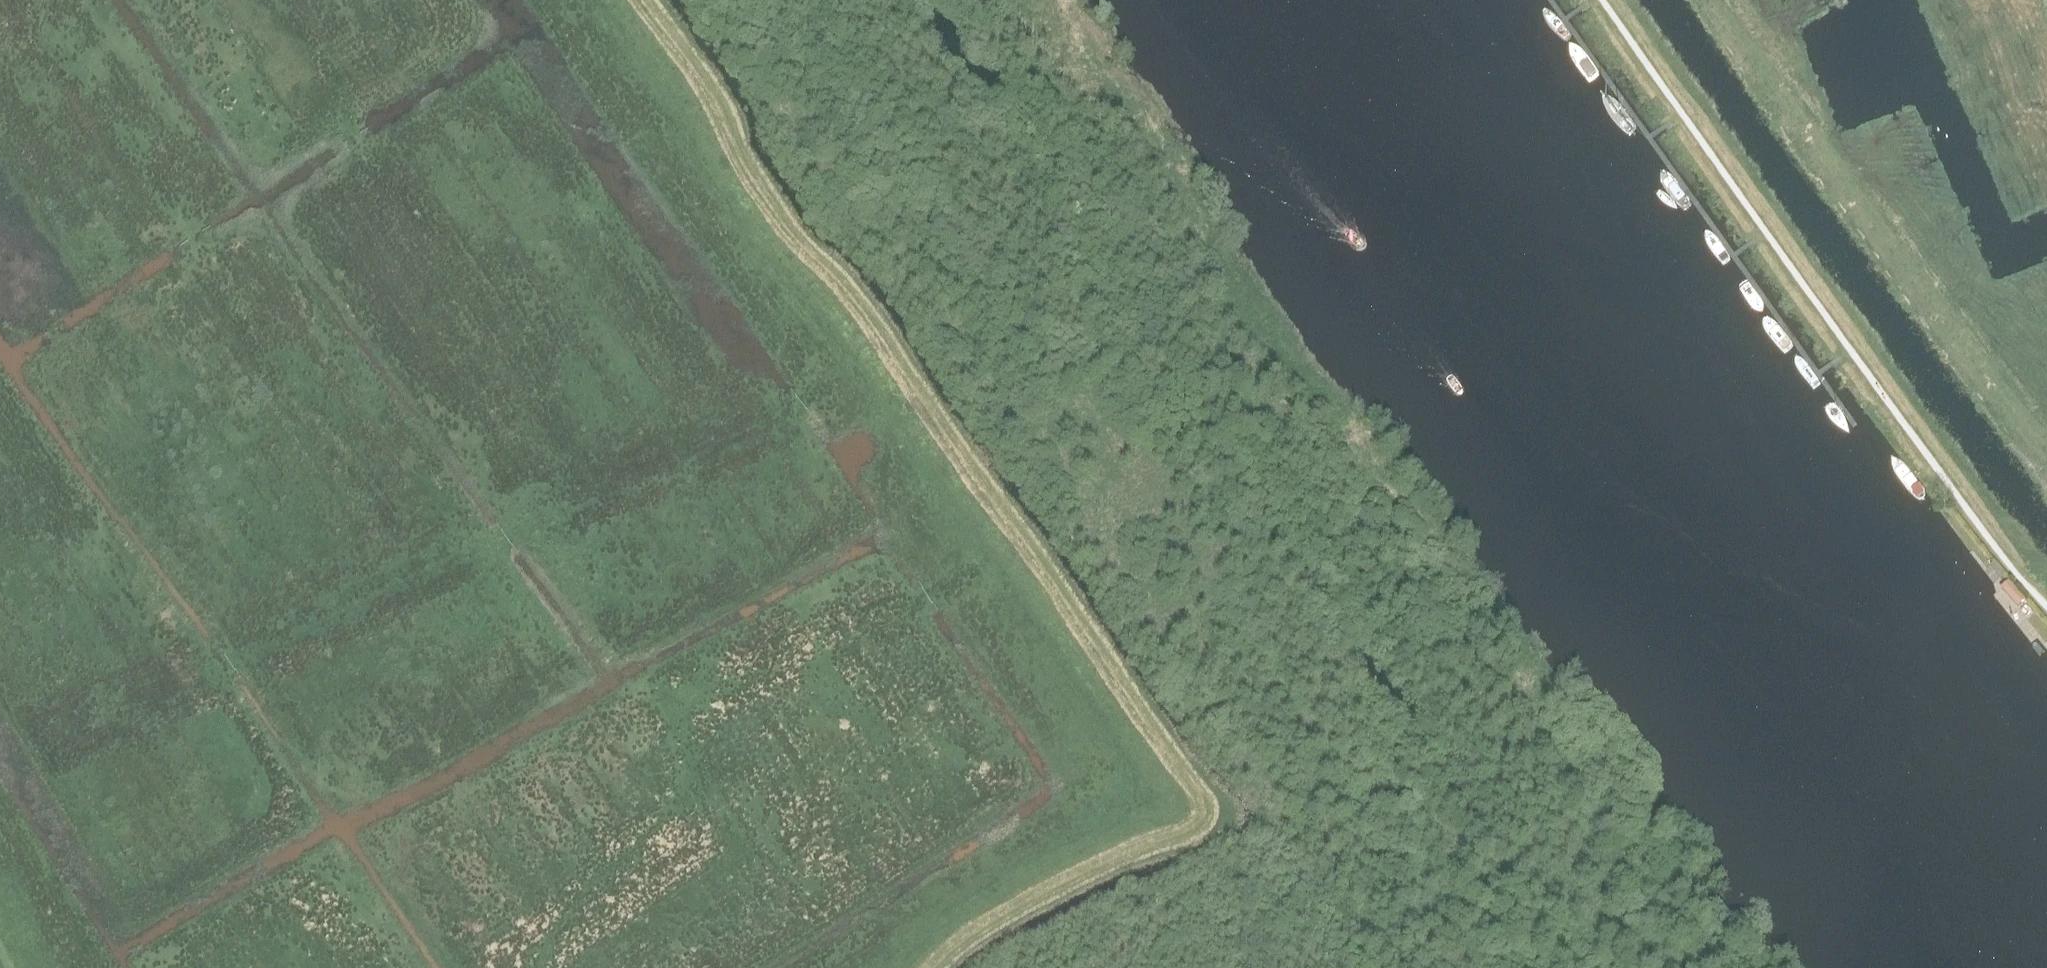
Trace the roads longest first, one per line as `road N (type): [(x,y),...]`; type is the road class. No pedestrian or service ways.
road 1 (track): [(2046,431),(1826,157),(1715,0)]

